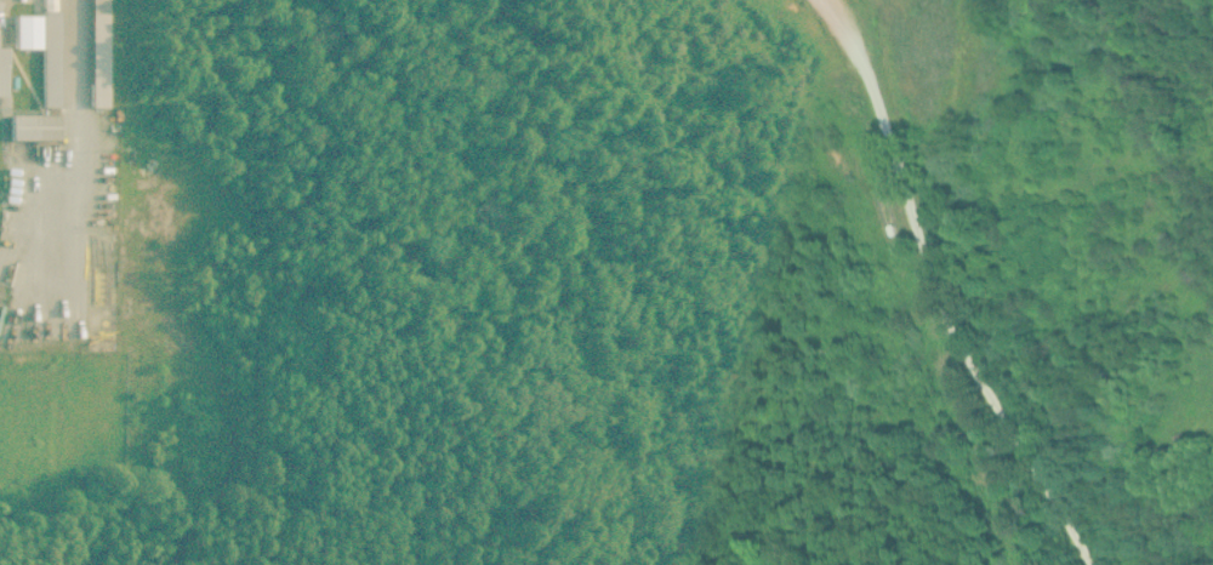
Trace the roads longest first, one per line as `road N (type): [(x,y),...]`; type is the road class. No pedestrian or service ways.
road 1 (residential): [(841,0),(1097,564)]

